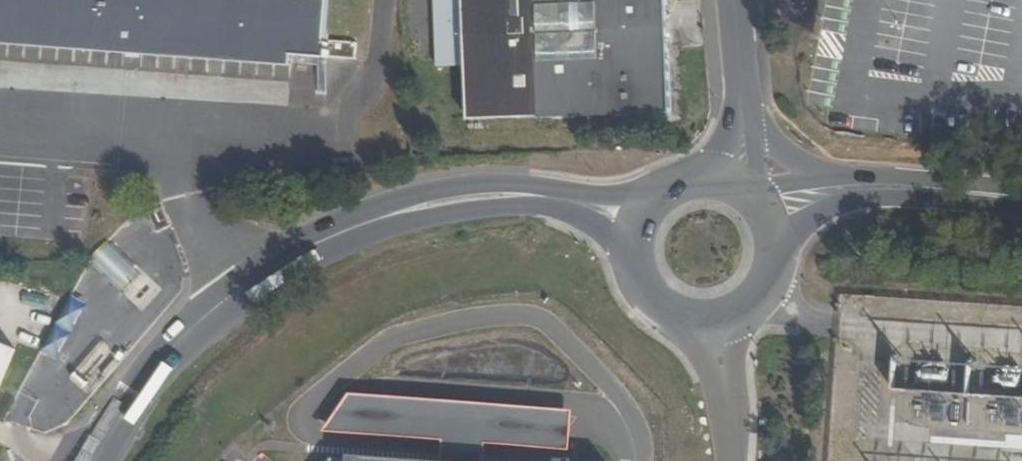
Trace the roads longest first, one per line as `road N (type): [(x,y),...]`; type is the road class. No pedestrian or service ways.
road 1 (unclassified): [(98,460),(135,398),(199,326),(278,268),(350,231),(493,198),(540,198),(639,221)]
road 2 (secondary): [(639,221),(640,278),(684,317),(741,310),(769,281),(776,257)]
road 3 (unclassified): [(833,181),(783,152),(756,124),(741,77)]

